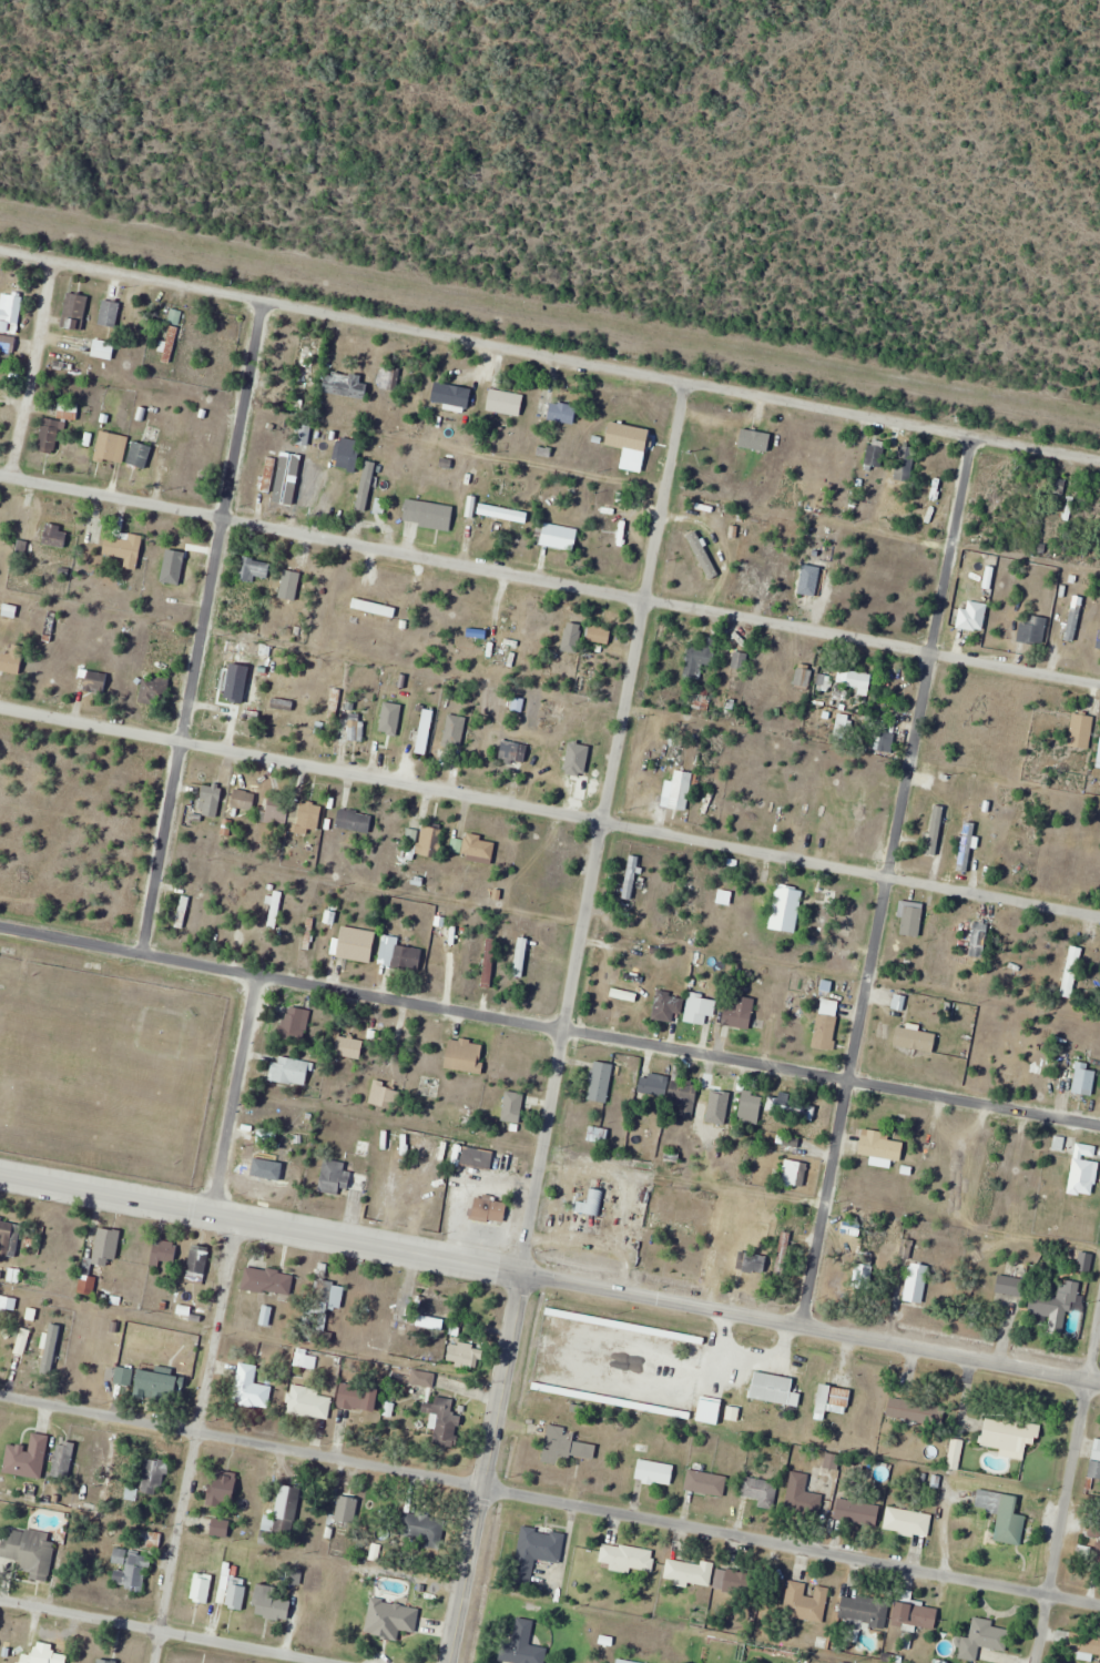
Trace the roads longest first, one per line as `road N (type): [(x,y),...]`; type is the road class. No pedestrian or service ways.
road 1 (residential): [(1099,1606),(0,1397)]
road 2 (residential): [(1099,458),(0,249)]
road 3 (residential): [(1099,686),(0,477)]
road 4 (residential): [(1099,913),(0,705)]
road 5 (residential): [(1099,1124),(0,927)]
road 6 (residential): [(798,1325),(976,435)]
road 7 (residential): [(523,1272),(693,381)]
road 8 (residential): [(142,953),(262,298)]
road 9 (tertiary): [(1099,1382),(523,1272)]
road 10 (tertiary): [(523,1272),(0,1173)]
road 11 (residential): [(153,1662),(235,1217)]
road 12 (tertiary): [(447,1662),(523,1272)]
road 13 (residential): [(1037,1662),(1099,1319)]
road 14 (residential): [(340,1662),(0,1600)]
road 15 (residential): [(216,1214),(258,973)]
road 16 (residential): [(16,480),(59,260)]

